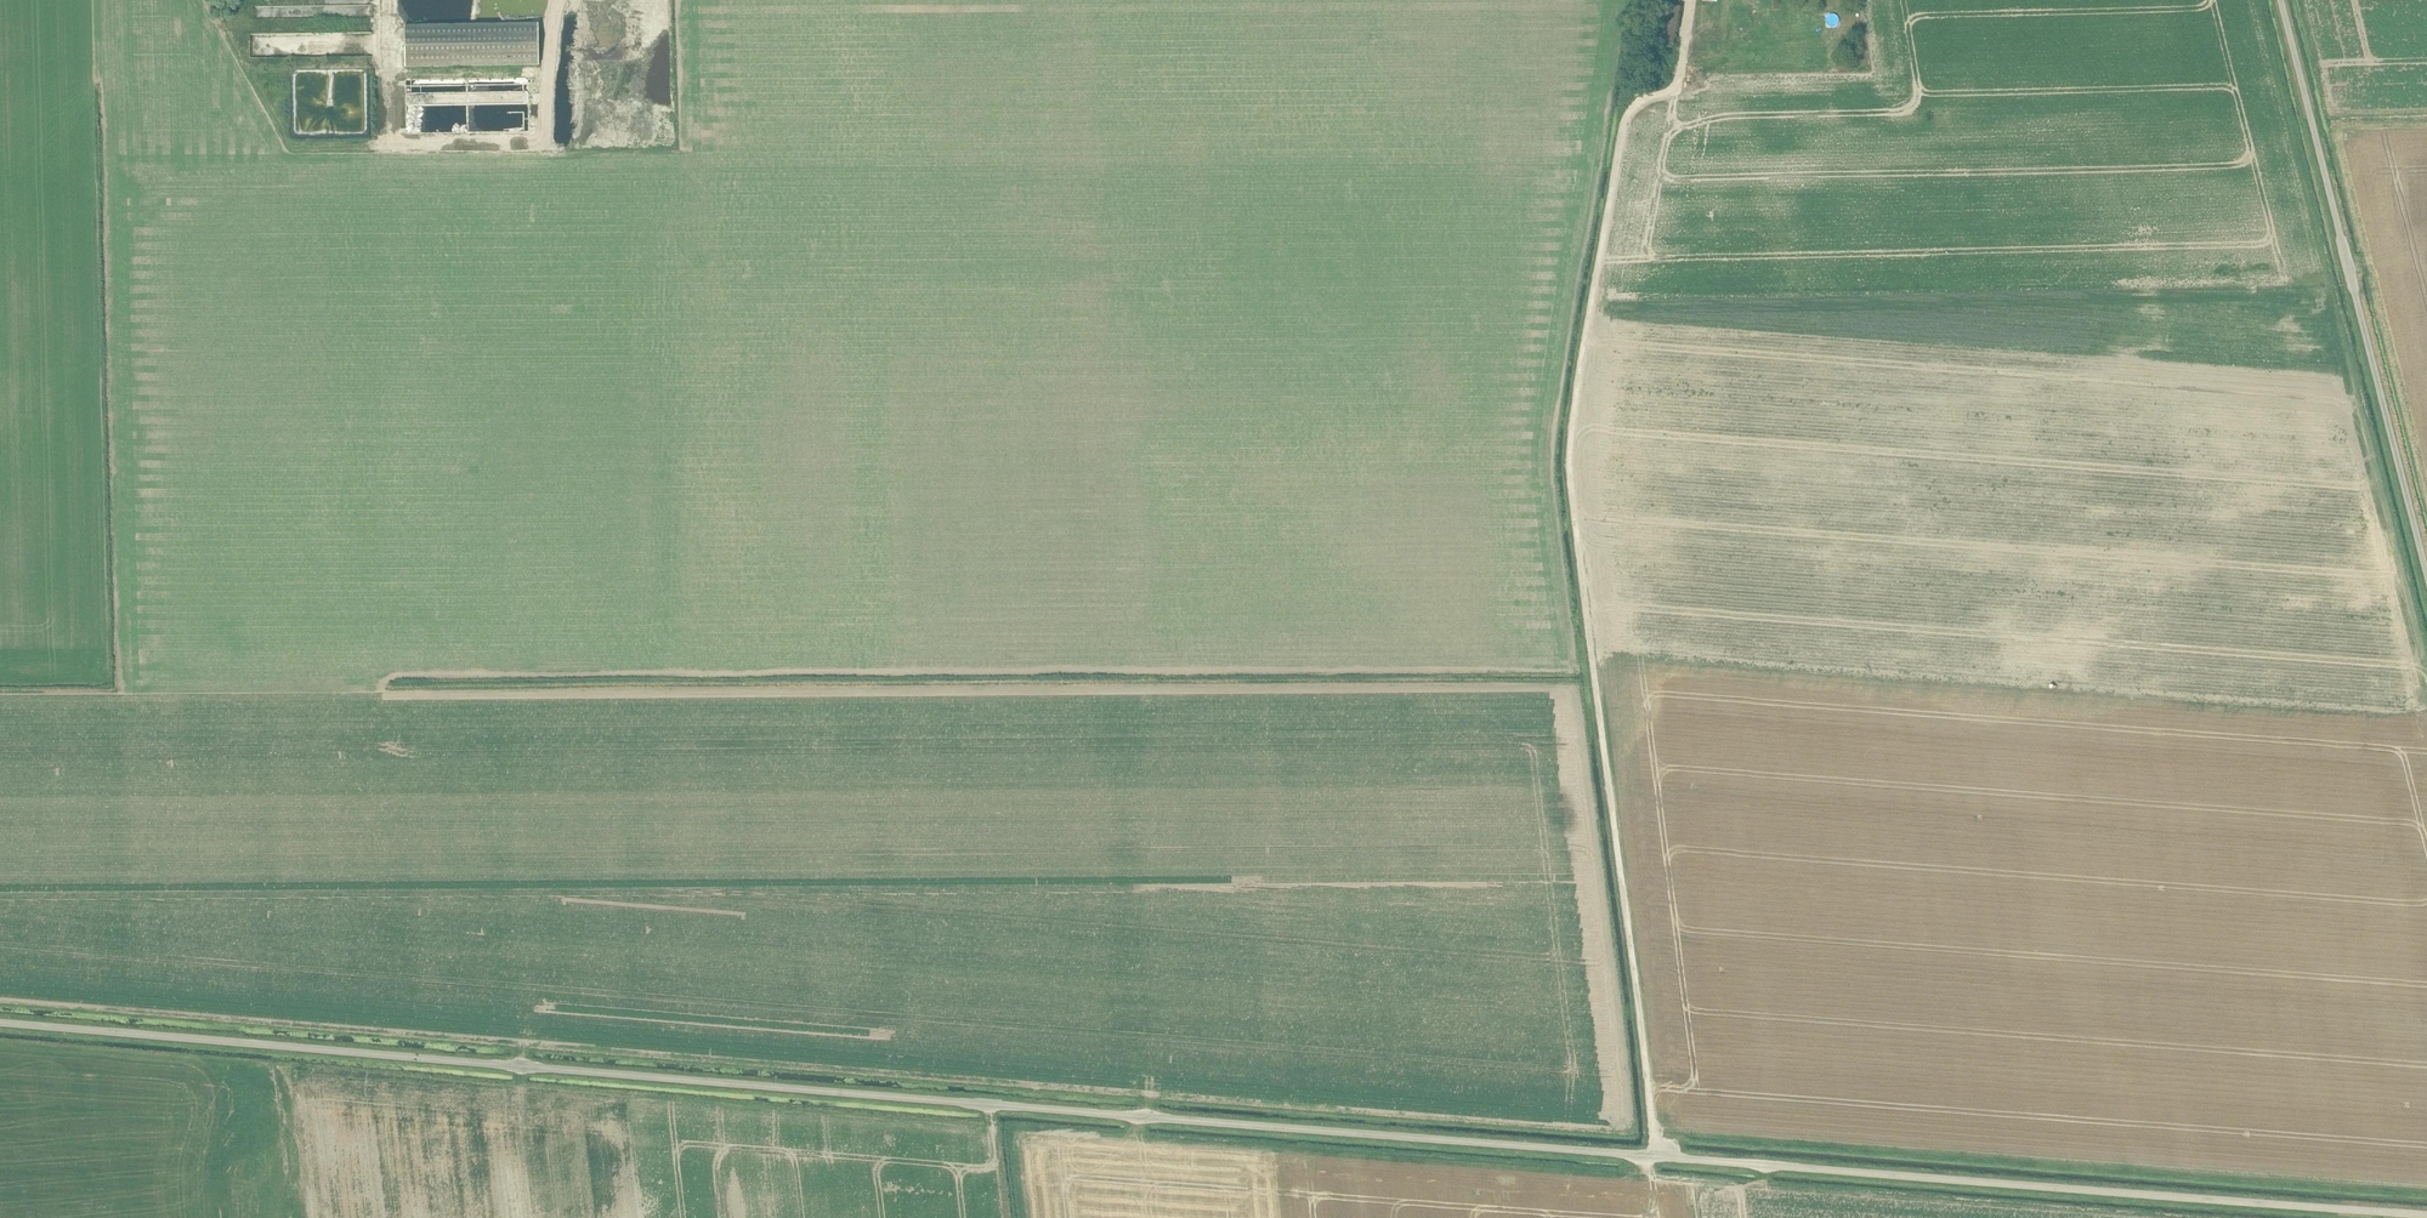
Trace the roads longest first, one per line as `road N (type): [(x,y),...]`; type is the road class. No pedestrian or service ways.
road 1 (unclassified): [(0,1024),(2426,1213)]
road 2 (unclassified): [(2426,578),(2278,0)]

